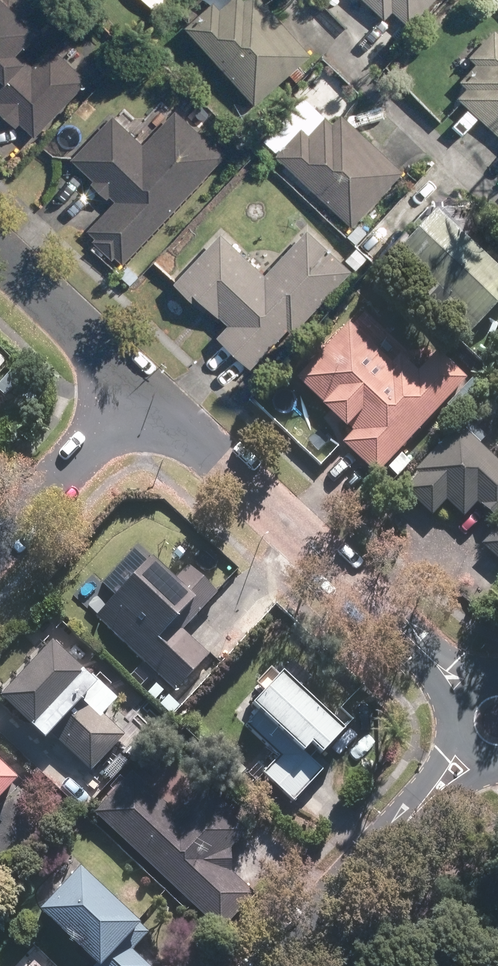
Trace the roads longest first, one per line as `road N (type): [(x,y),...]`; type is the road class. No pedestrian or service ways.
road 1 (residential): [(145,391),(420,645)]
road 2 (residential): [(416,809),(274,965)]
road 3 (residential): [(0,544),(145,391)]
road 4 (residential): [(0,252),(145,391)]

